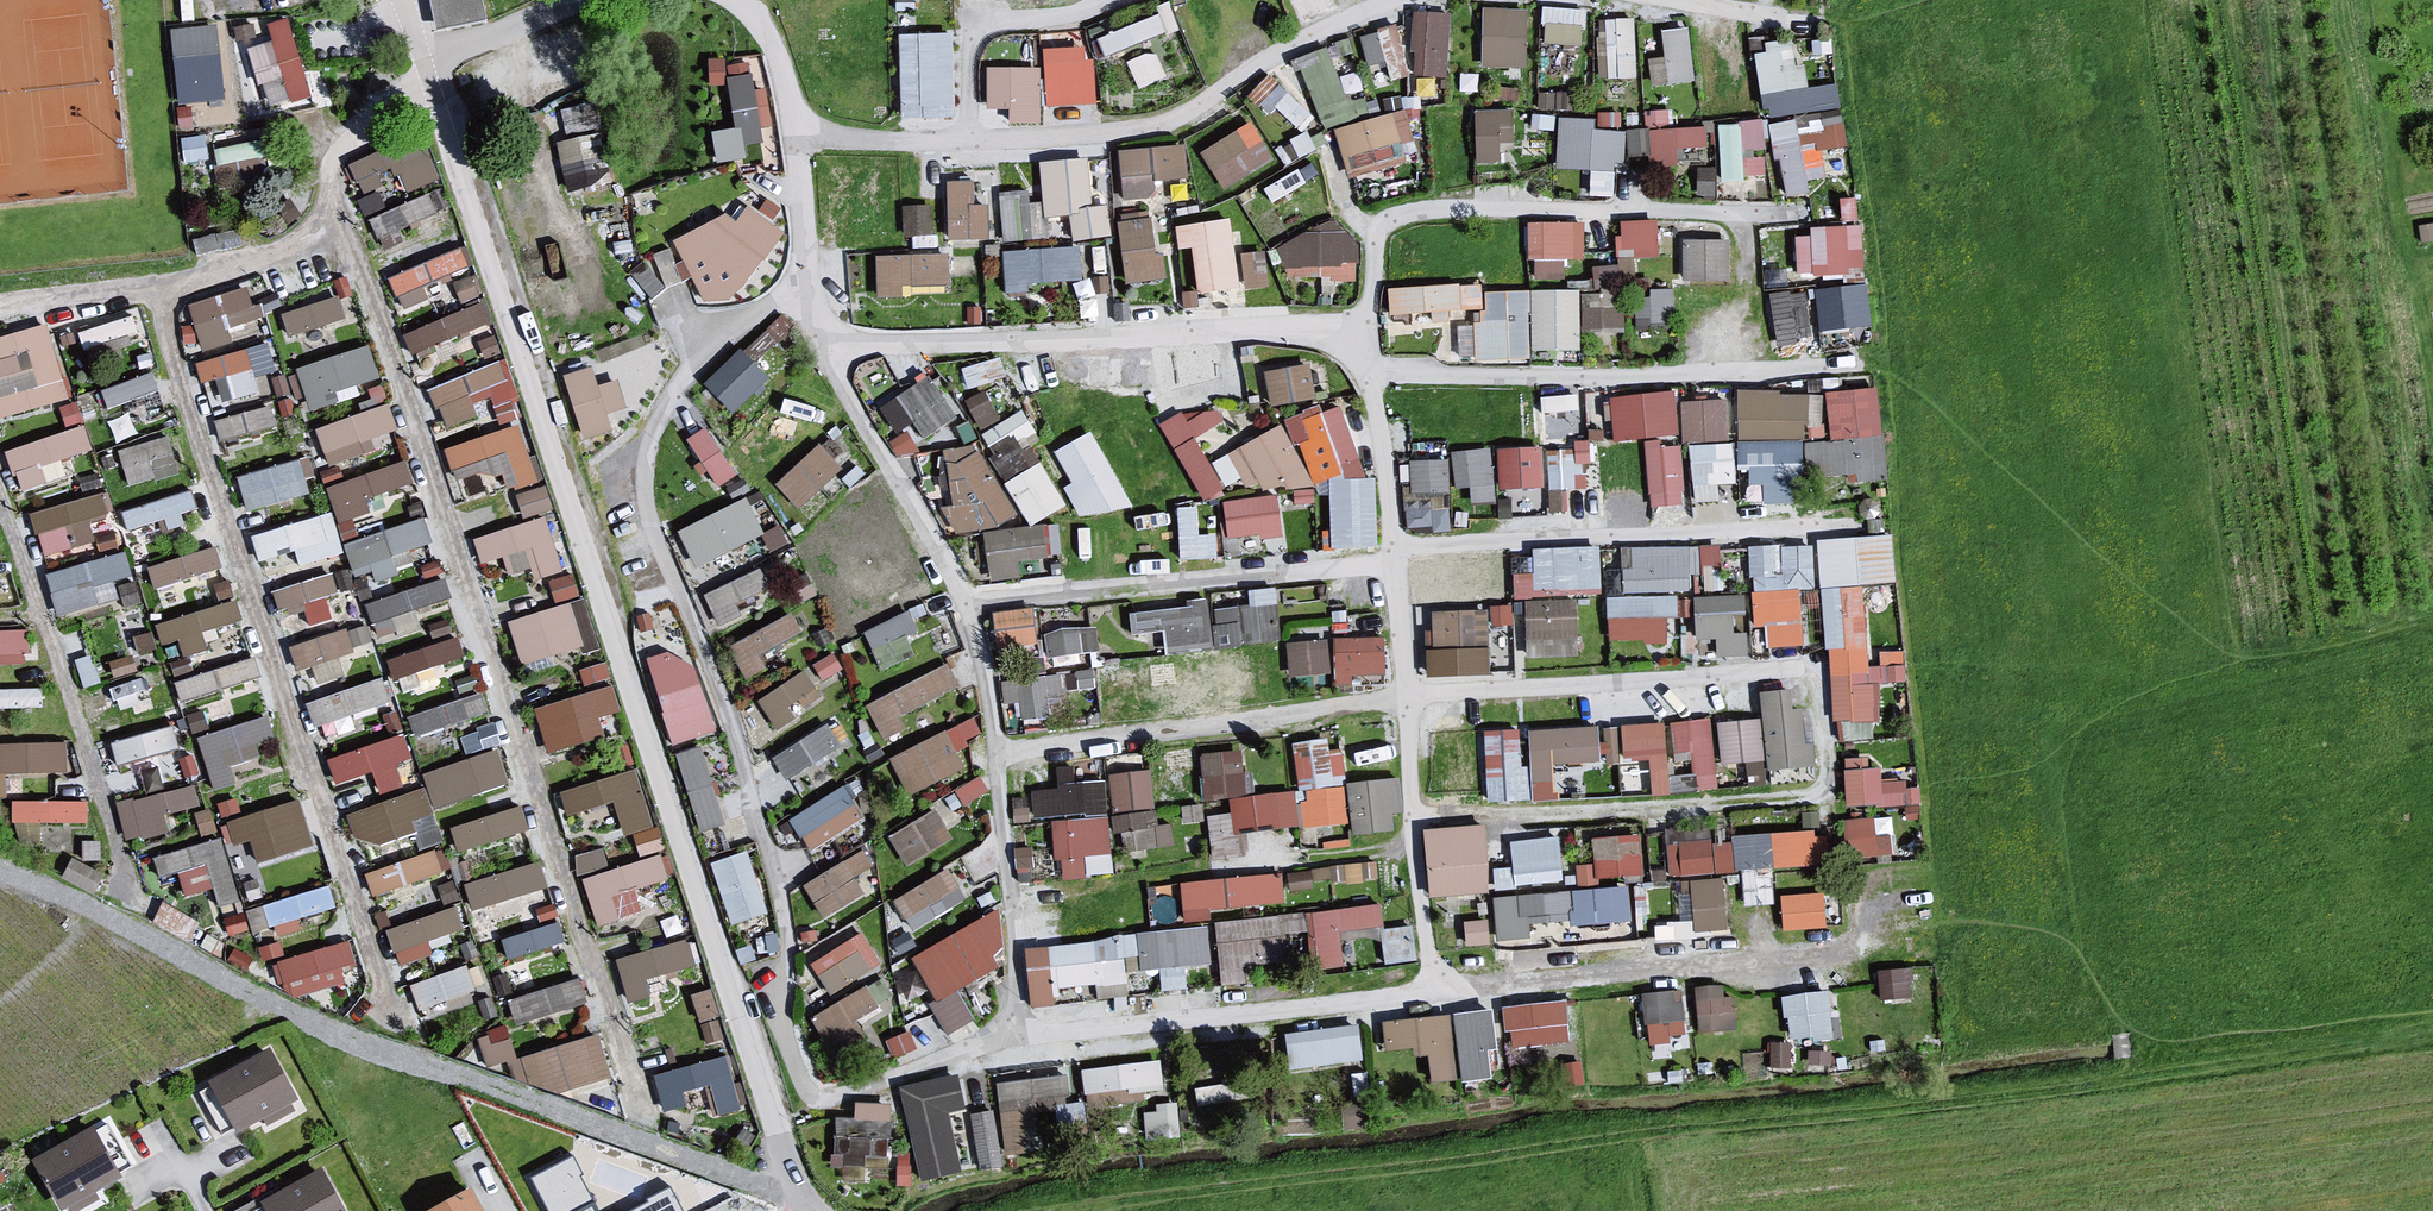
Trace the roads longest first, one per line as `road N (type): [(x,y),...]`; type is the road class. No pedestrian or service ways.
road 1 (unclassified): [(812,1210),(781,1150),(408,0)]
road 2 (track): [(795,1187),(719,1172),(276,1008),(54,890)]
road 3 (track): [(1746,220),(1749,377)]

